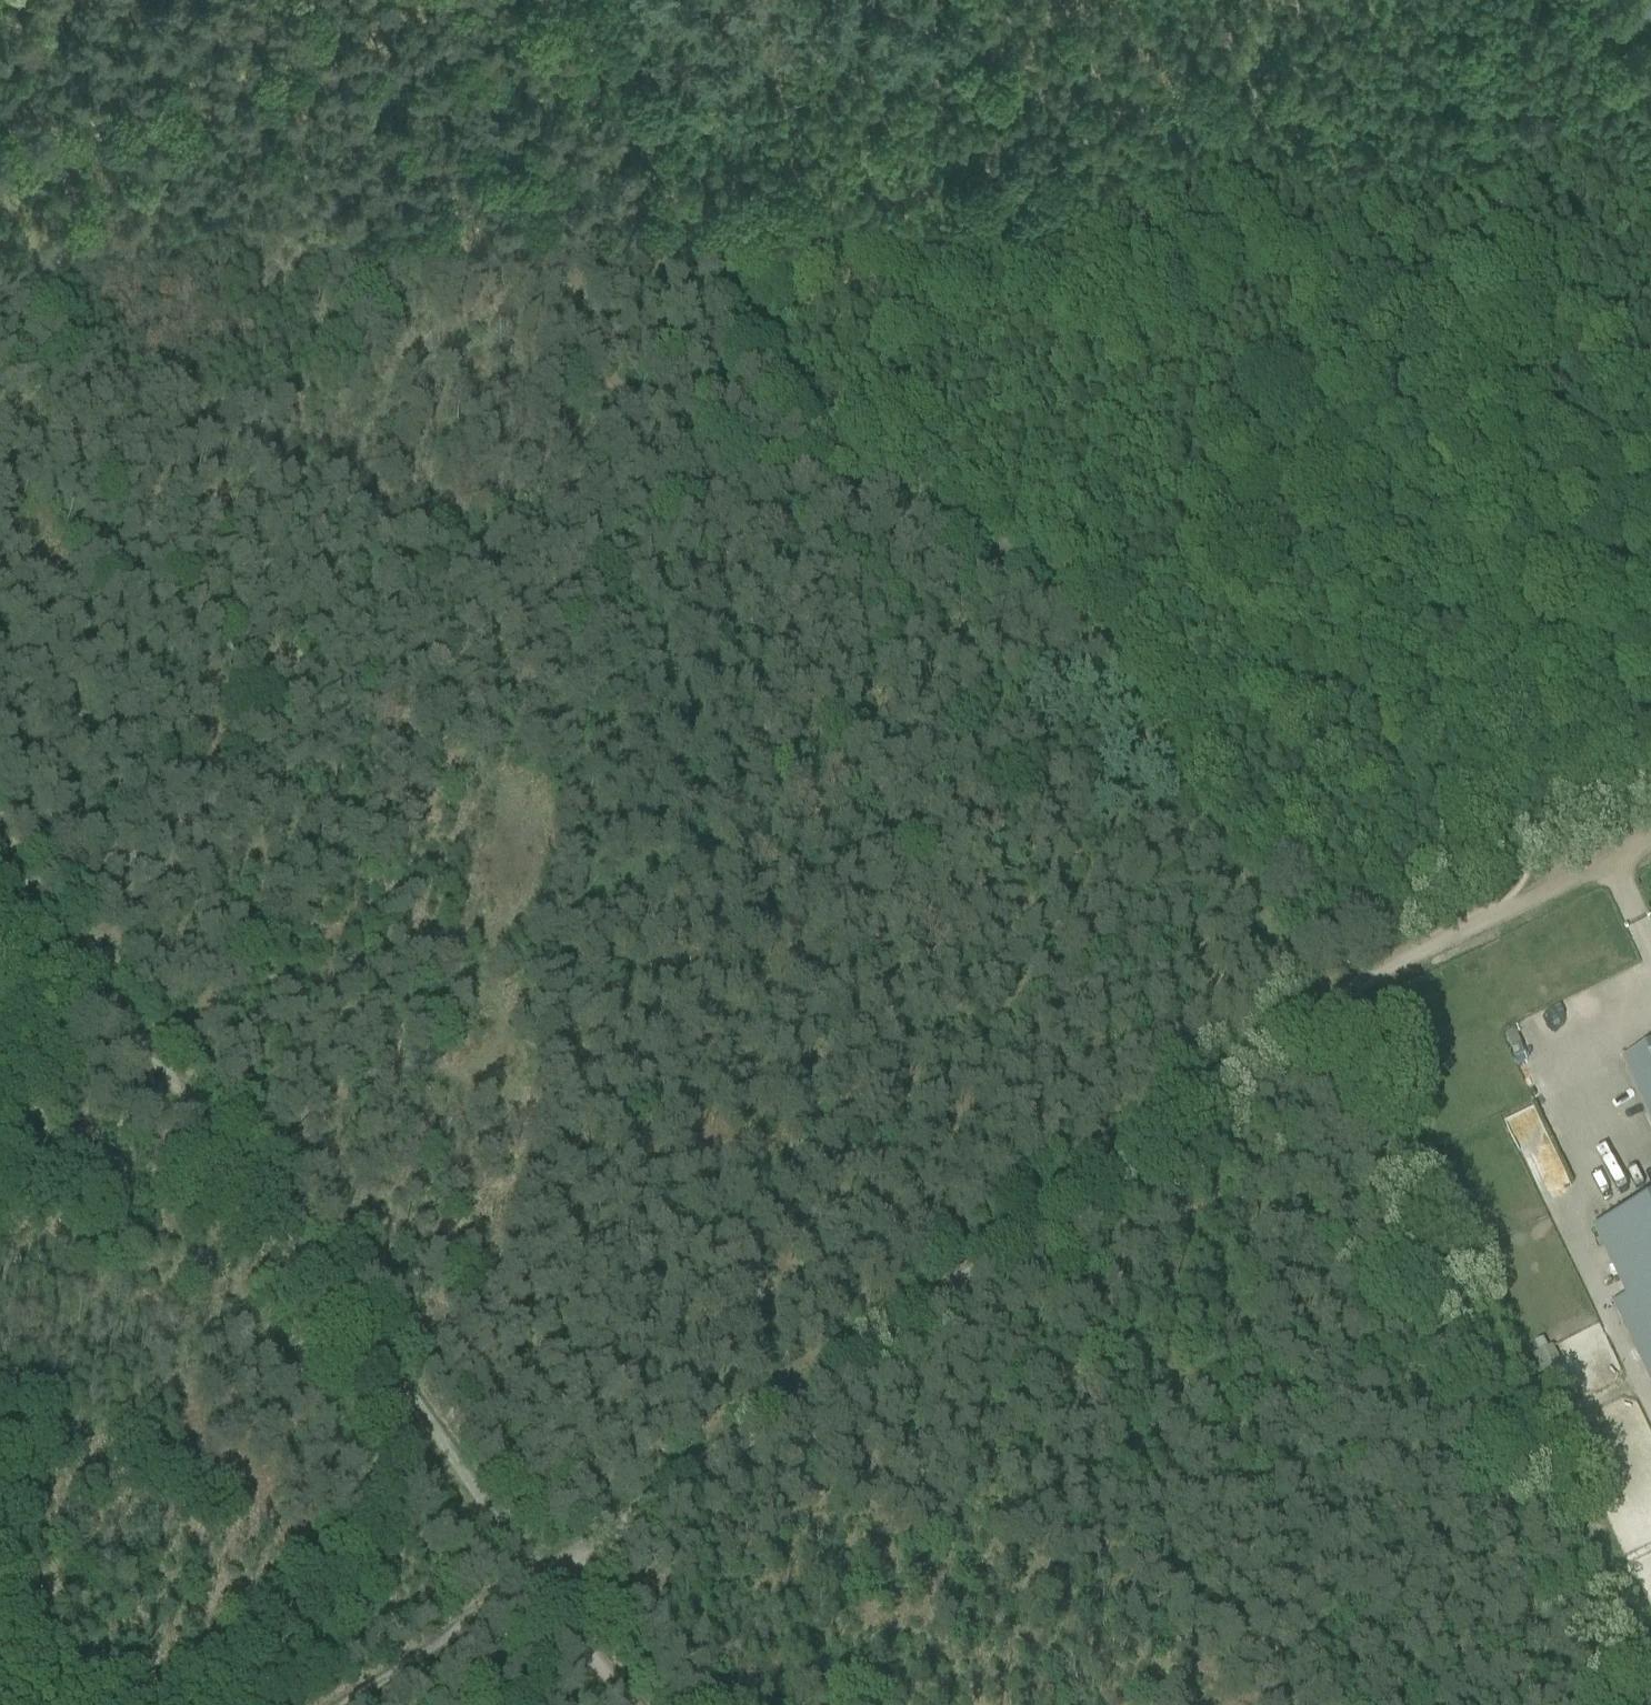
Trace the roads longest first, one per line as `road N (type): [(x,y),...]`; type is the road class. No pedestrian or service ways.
road 1 (track): [(348,1704),(482,1622),(542,1573),(73,947)]
road 2 (track): [(560,1596),(542,1573),(1314,1020)]
road 3 (track): [(1566,882),(1502,255),(1508,0)]
road 4 (track): [(1314,1020),(1180,779),(1046,589),(1006,556),(840,464)]
road 5 (track): [(1314,1020),(1650,1674)]
road 6 (track): [(840,464),(569,0)]
road 7 (track): [(1314,1020),(1566,882)]
road 8 (track): [(631,1704),(560,1596)]

